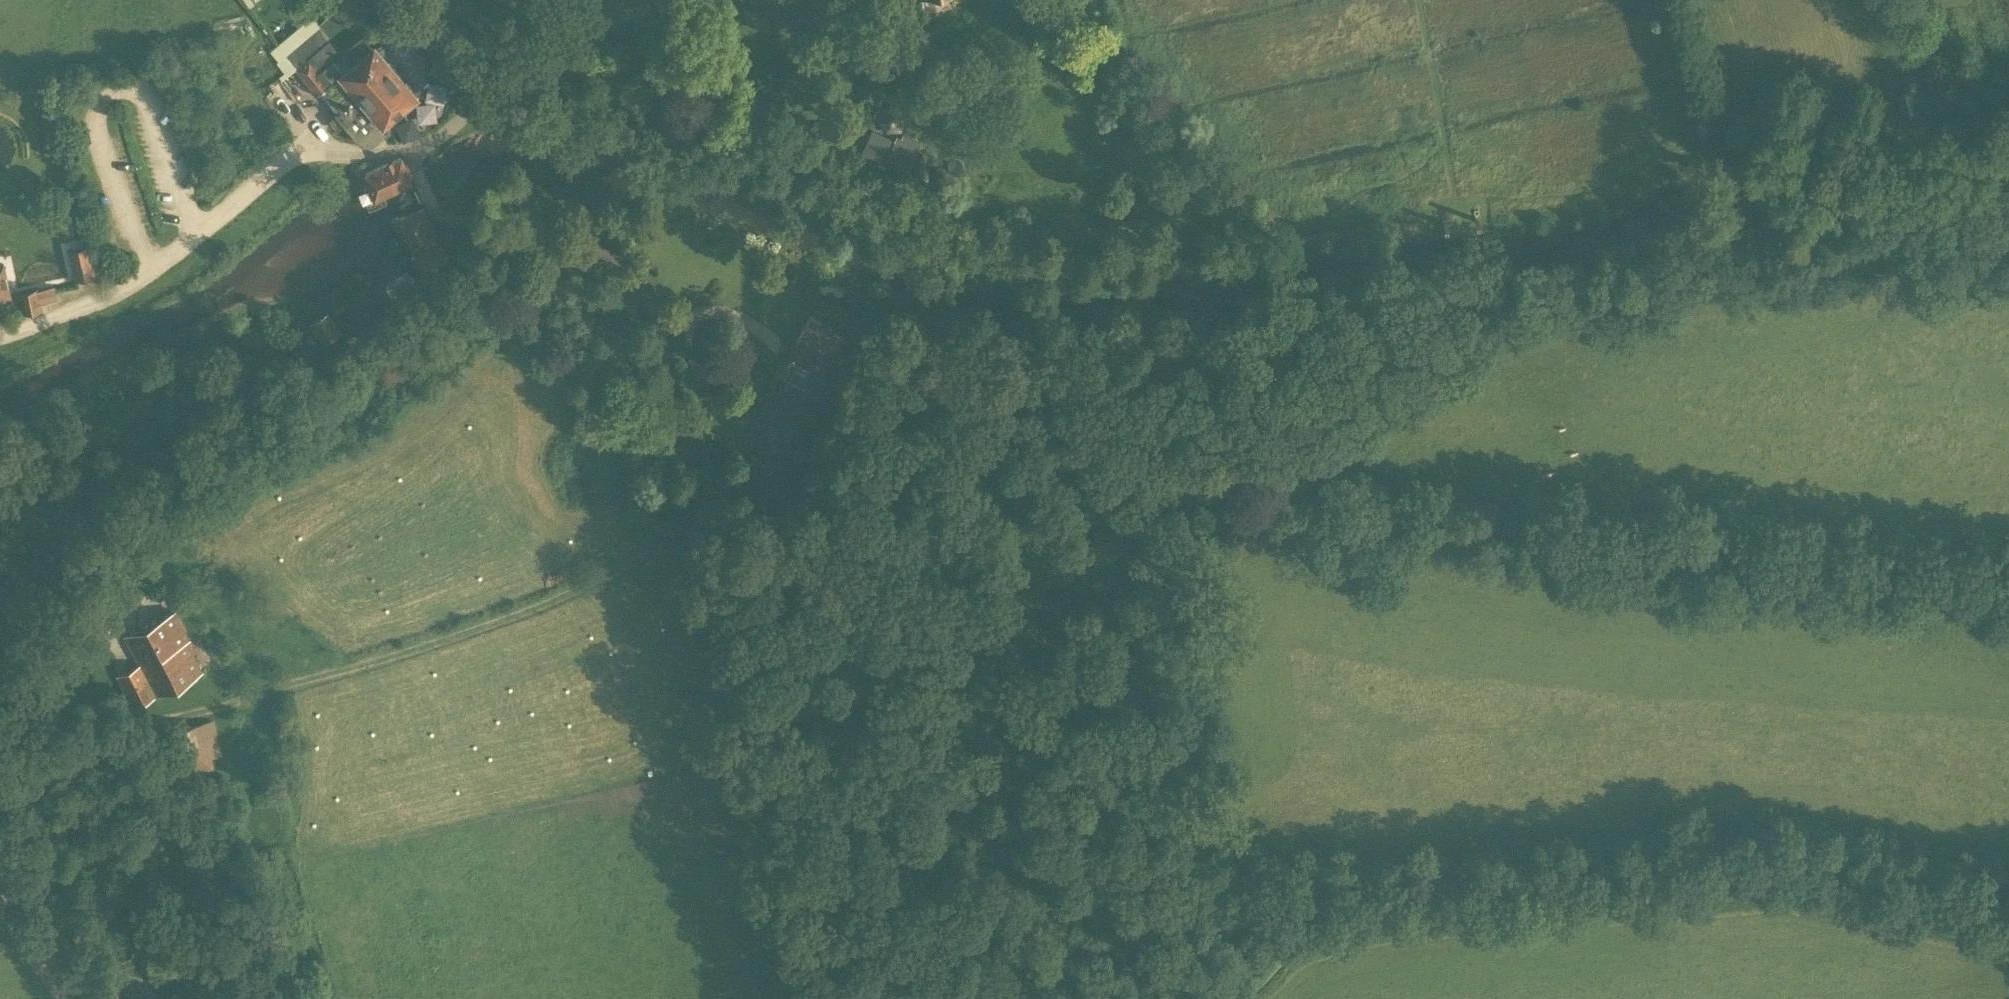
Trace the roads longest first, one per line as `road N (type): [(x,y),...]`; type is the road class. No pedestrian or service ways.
road 1 (track): [(713,519),(1228,501),(2008,579)]
road 2 (track): [(178,714),(519,612),(713,519)]
road 3 (track): [(195,236),(145,77),(114,87),(91,104),(148,269)]
road 4 (track): [(0,334),(118,288),(290,160),(325,154)]
road 5 (unclassified): [(409,148),(448,131),(570,0)]
road 6 (tertiary): [(0,831),(145,998)]
road 7 (track): [(178,714),(0,726)]

